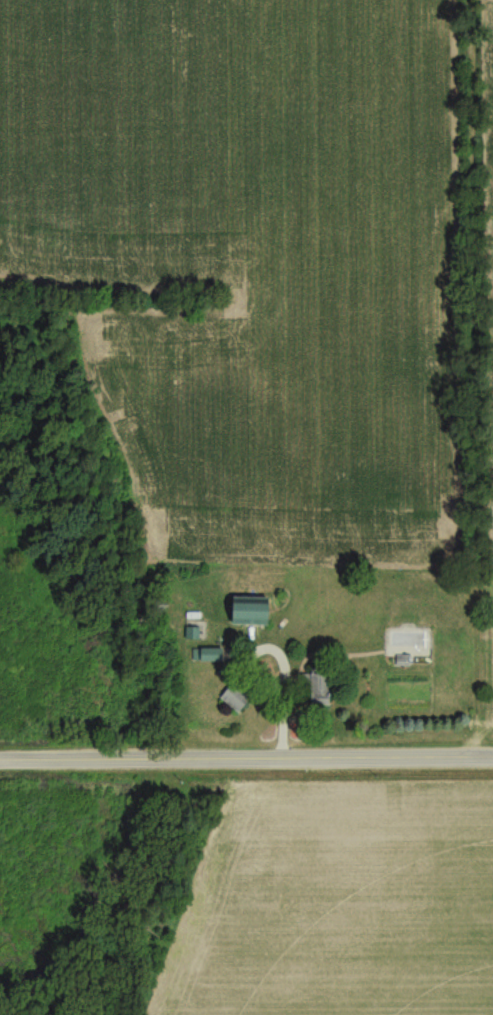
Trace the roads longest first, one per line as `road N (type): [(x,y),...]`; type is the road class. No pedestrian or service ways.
road 1 (tertiary): [(0,757),(492,754)]

